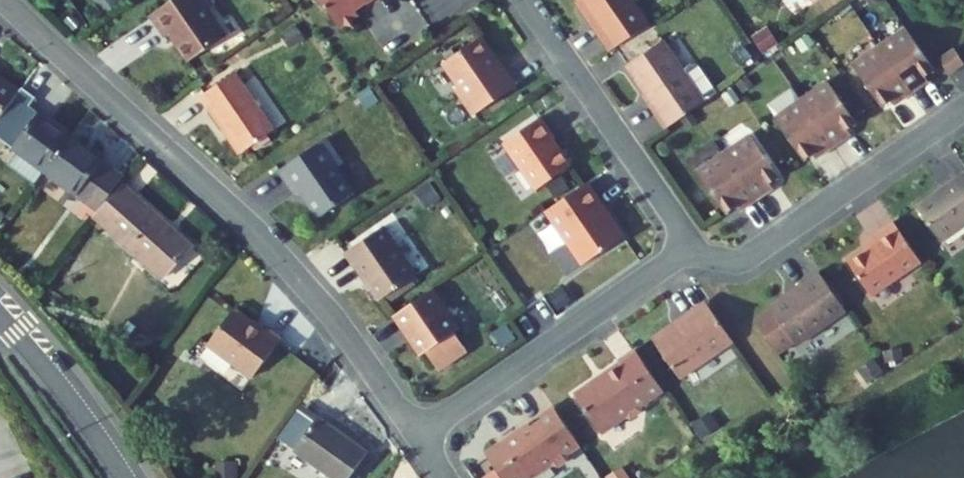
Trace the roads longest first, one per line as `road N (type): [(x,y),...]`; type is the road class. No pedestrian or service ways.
road 1 (residential): [(5,0),(262,239),(340,326),(418,437)]
road 2 (residential): [(418,437),(686,252)]
road 3 (residential): [(686,252),(729,260),(753,253),(963,108)]
road 4 (residential): [(525,0),(675,217),(686,252)]
road 5 (residential): [(127,477),(0,314)]

